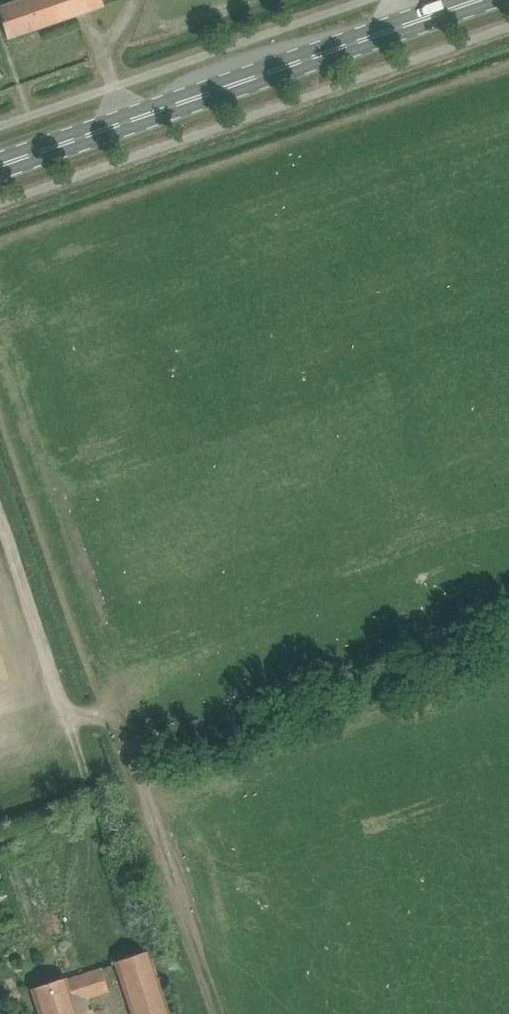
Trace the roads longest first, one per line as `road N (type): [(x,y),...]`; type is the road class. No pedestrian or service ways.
road 1 (primary): [(0,166),(500,0)]
road 2 (unclassified): [(93,786),(0,506)]

